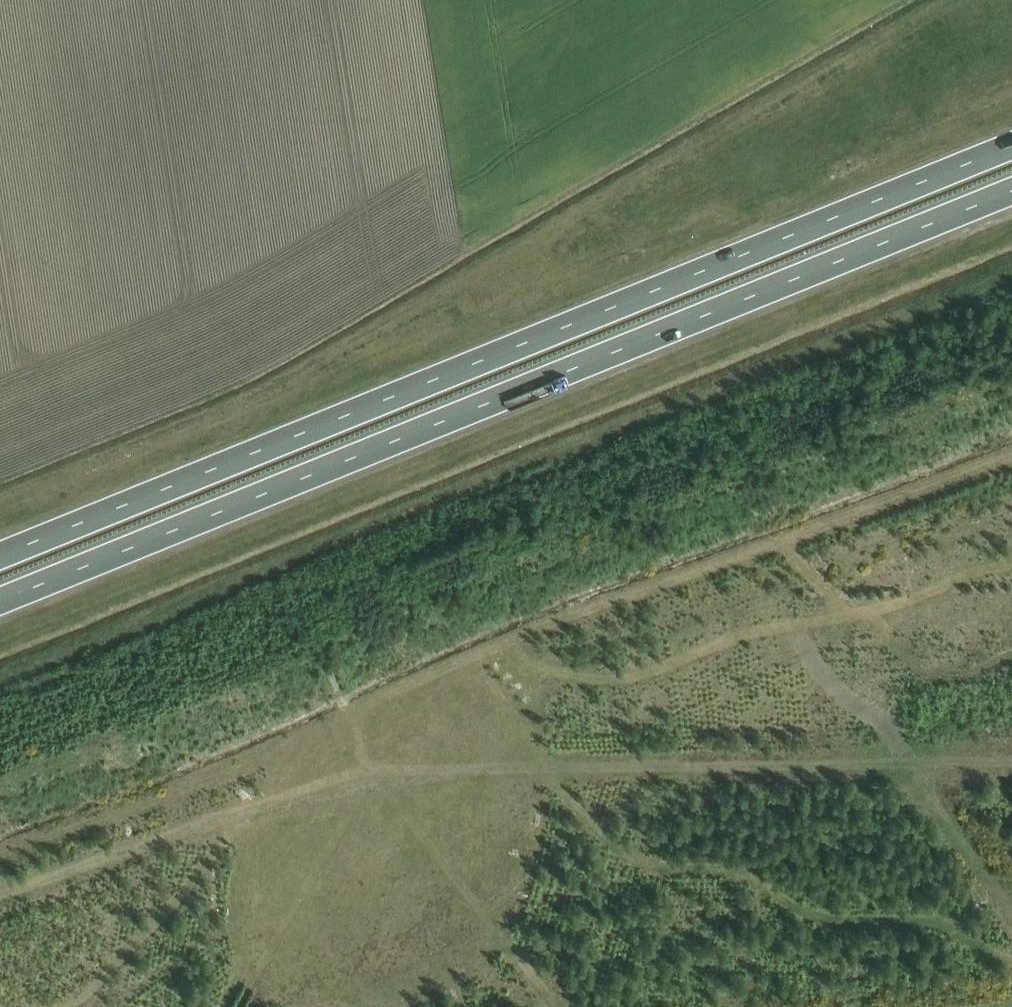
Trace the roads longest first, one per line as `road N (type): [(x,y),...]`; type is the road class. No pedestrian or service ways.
road 1 (trunk): [(0,604),(1011,193)]
road 2 (trunk): [(1011,146),(0,555)]
road 3 (track): [(1011,455),(595,606),(150,801),(0,857)]
road 4 (track): [(916,758),(524,762),(563,783),(642,857),(736,866),(828,912),(956,921),(1011,961)]
road 5 (track): [(1011,564),(800,628),(833,675),(890,722),(1011,898)]
road 6 (track): [(374,772),(0,896)]
road 7 (track): [(800,624),(624,677),(575,675),(503,647)]
road 8 (track): [(374,772),(561,1006)]
road 9 (track): [(374,772),(240,1006)]
road 10 (track): [(69,1006),(249,811)]
road 11 (track): [(524,762),(374,772),(348,714)]
road 12 (track): [(868,610),(906,654),(939,675),(962,678),(1011,658)]

